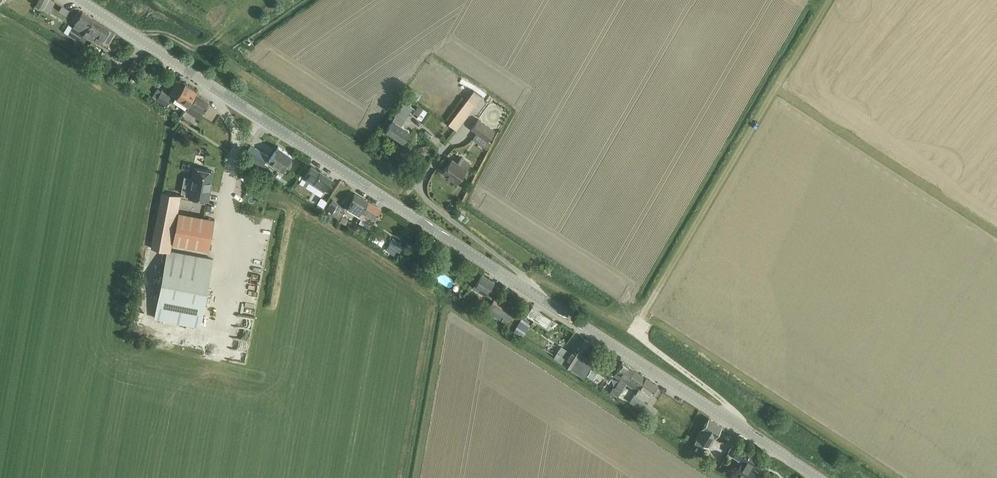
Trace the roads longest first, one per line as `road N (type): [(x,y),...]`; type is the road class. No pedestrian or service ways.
road 1 (tertiary): [(811,477),(72,0)]

